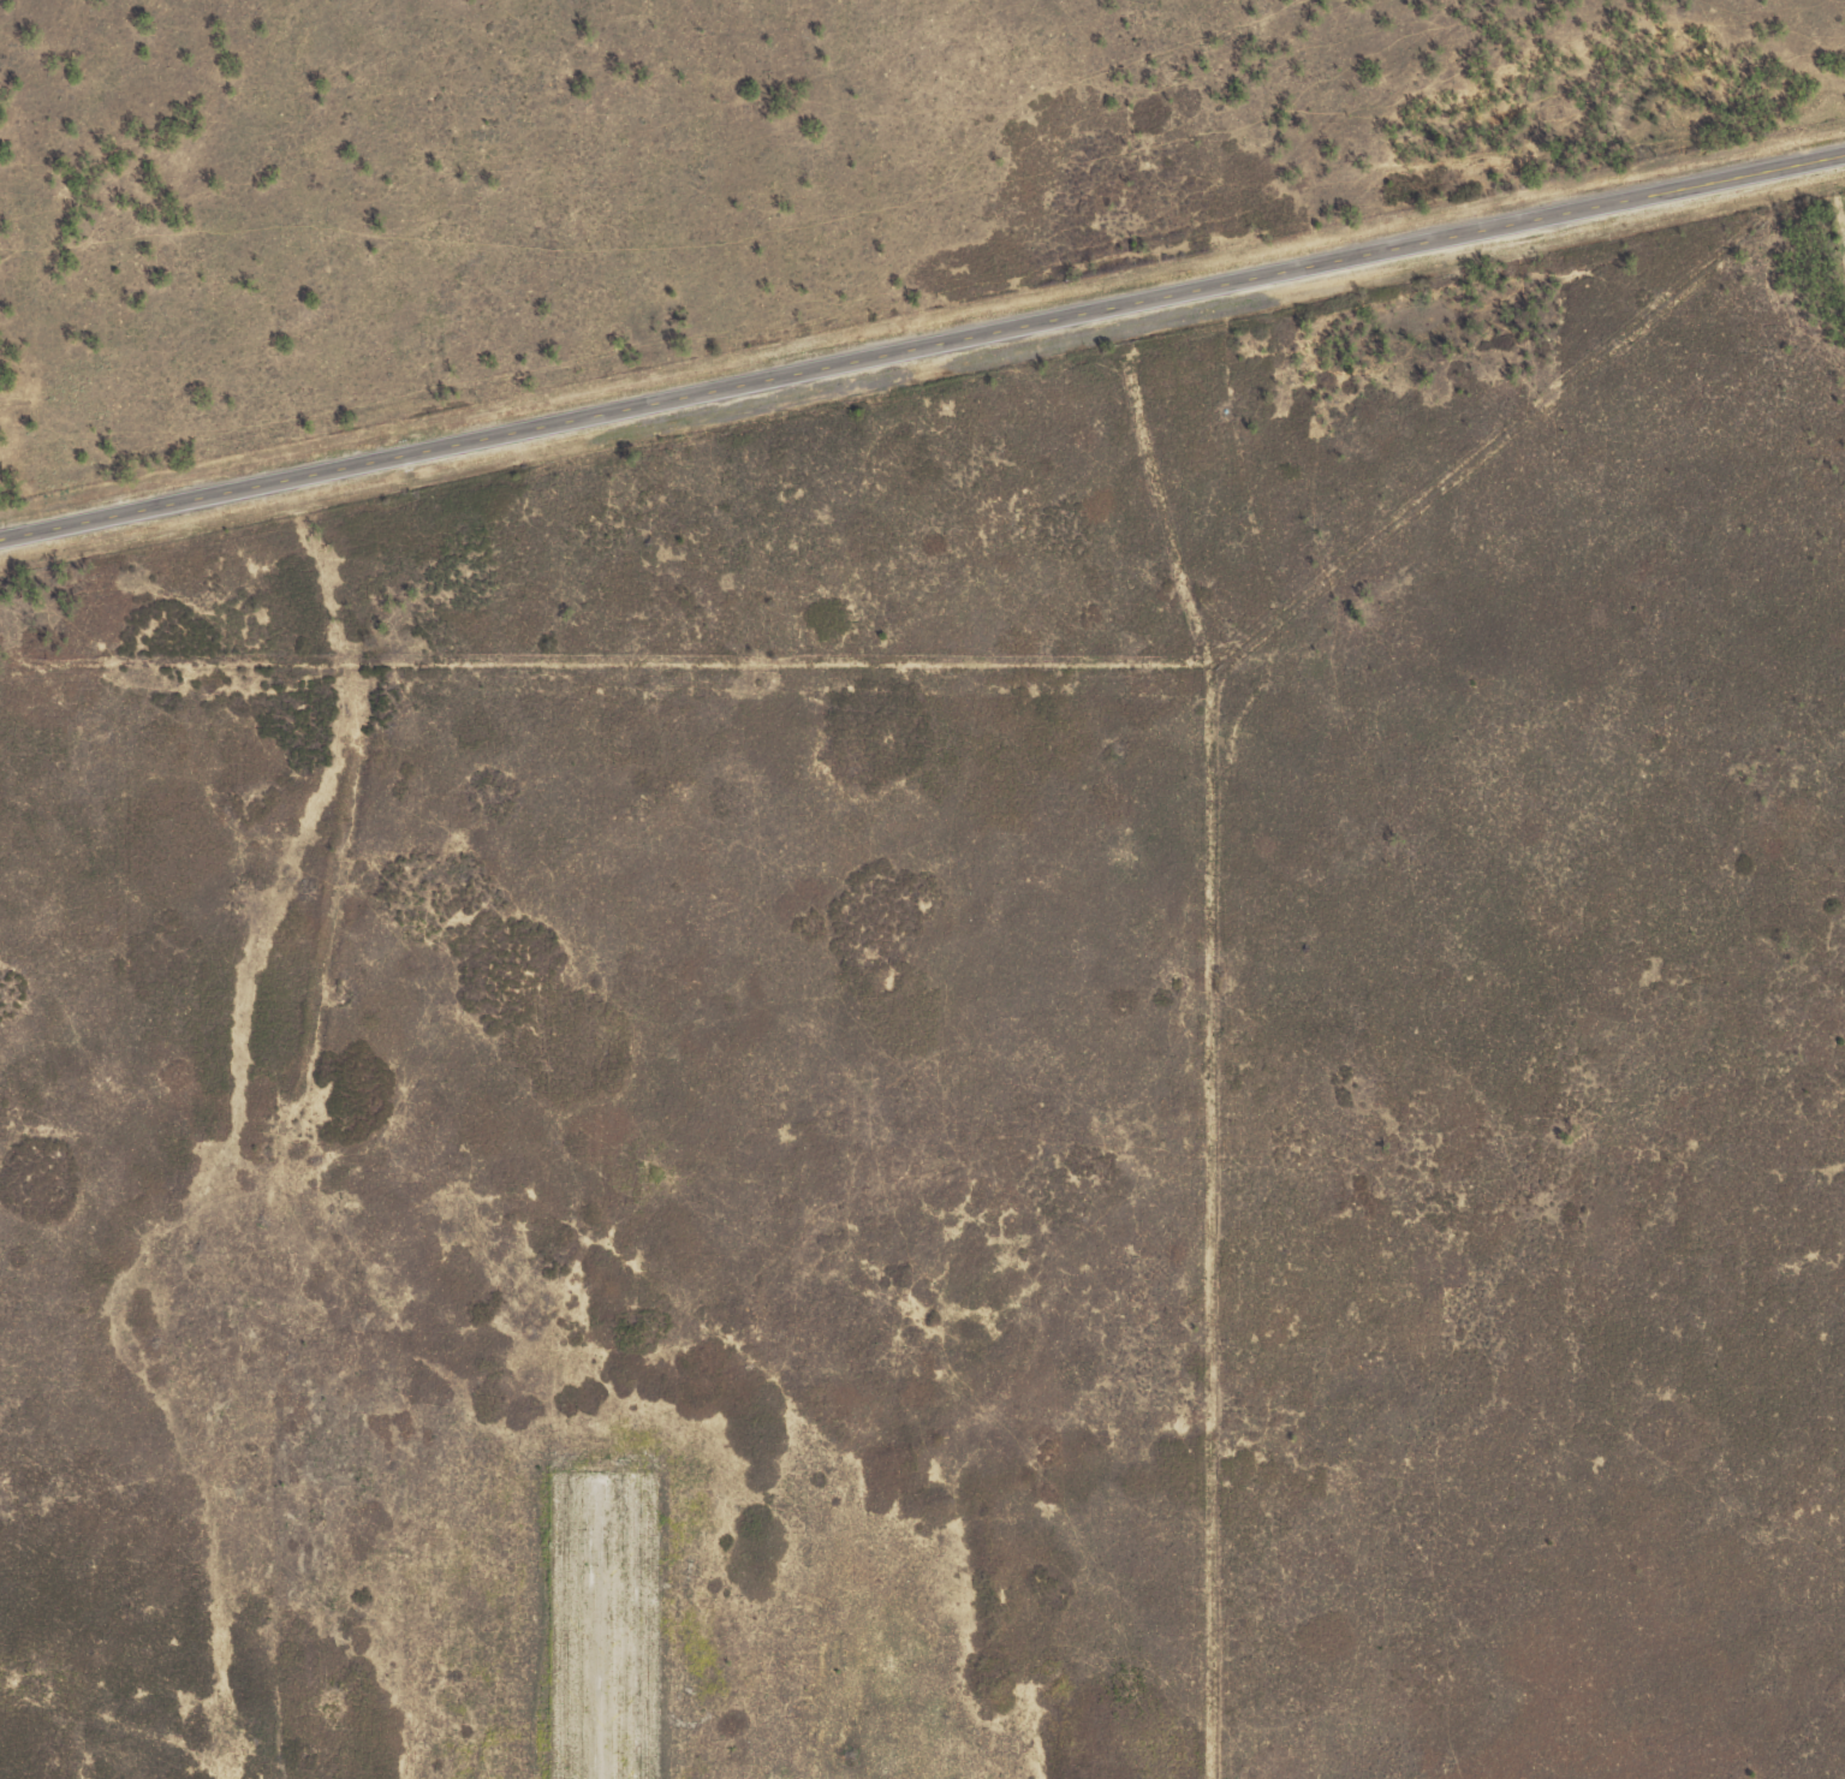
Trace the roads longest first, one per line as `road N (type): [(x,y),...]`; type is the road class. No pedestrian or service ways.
road 1 (secondary): [(0,553),(1844,176)]

